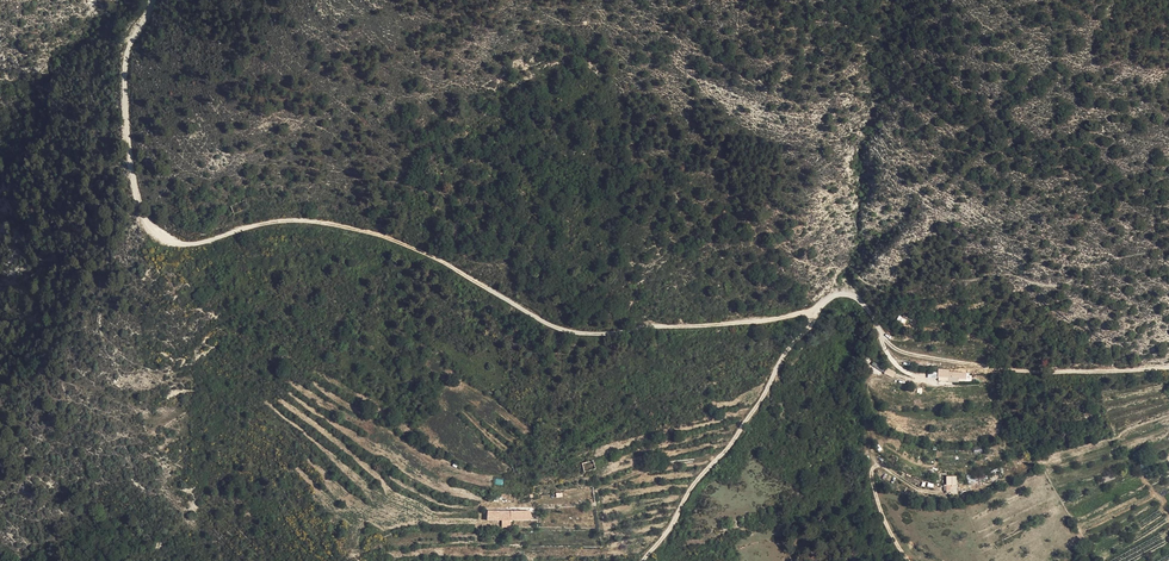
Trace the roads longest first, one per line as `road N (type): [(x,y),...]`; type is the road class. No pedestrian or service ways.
road 1 (track): [(815,310),(619,334),(566,331),(418,250),(366,232),(271,222),(193,246),(170,243),(137,198),(128,132),(125,63),(150,0)]
road 2 (track): [(1168,366),(976,366),(897,351),(864,304),(846,293),(815,310)]
road 3 (track): [(815,310),(735,441),(645,560)]
road 4 (track): [(908,560),(888,531),(871,470),(882,467),(930,493)]

